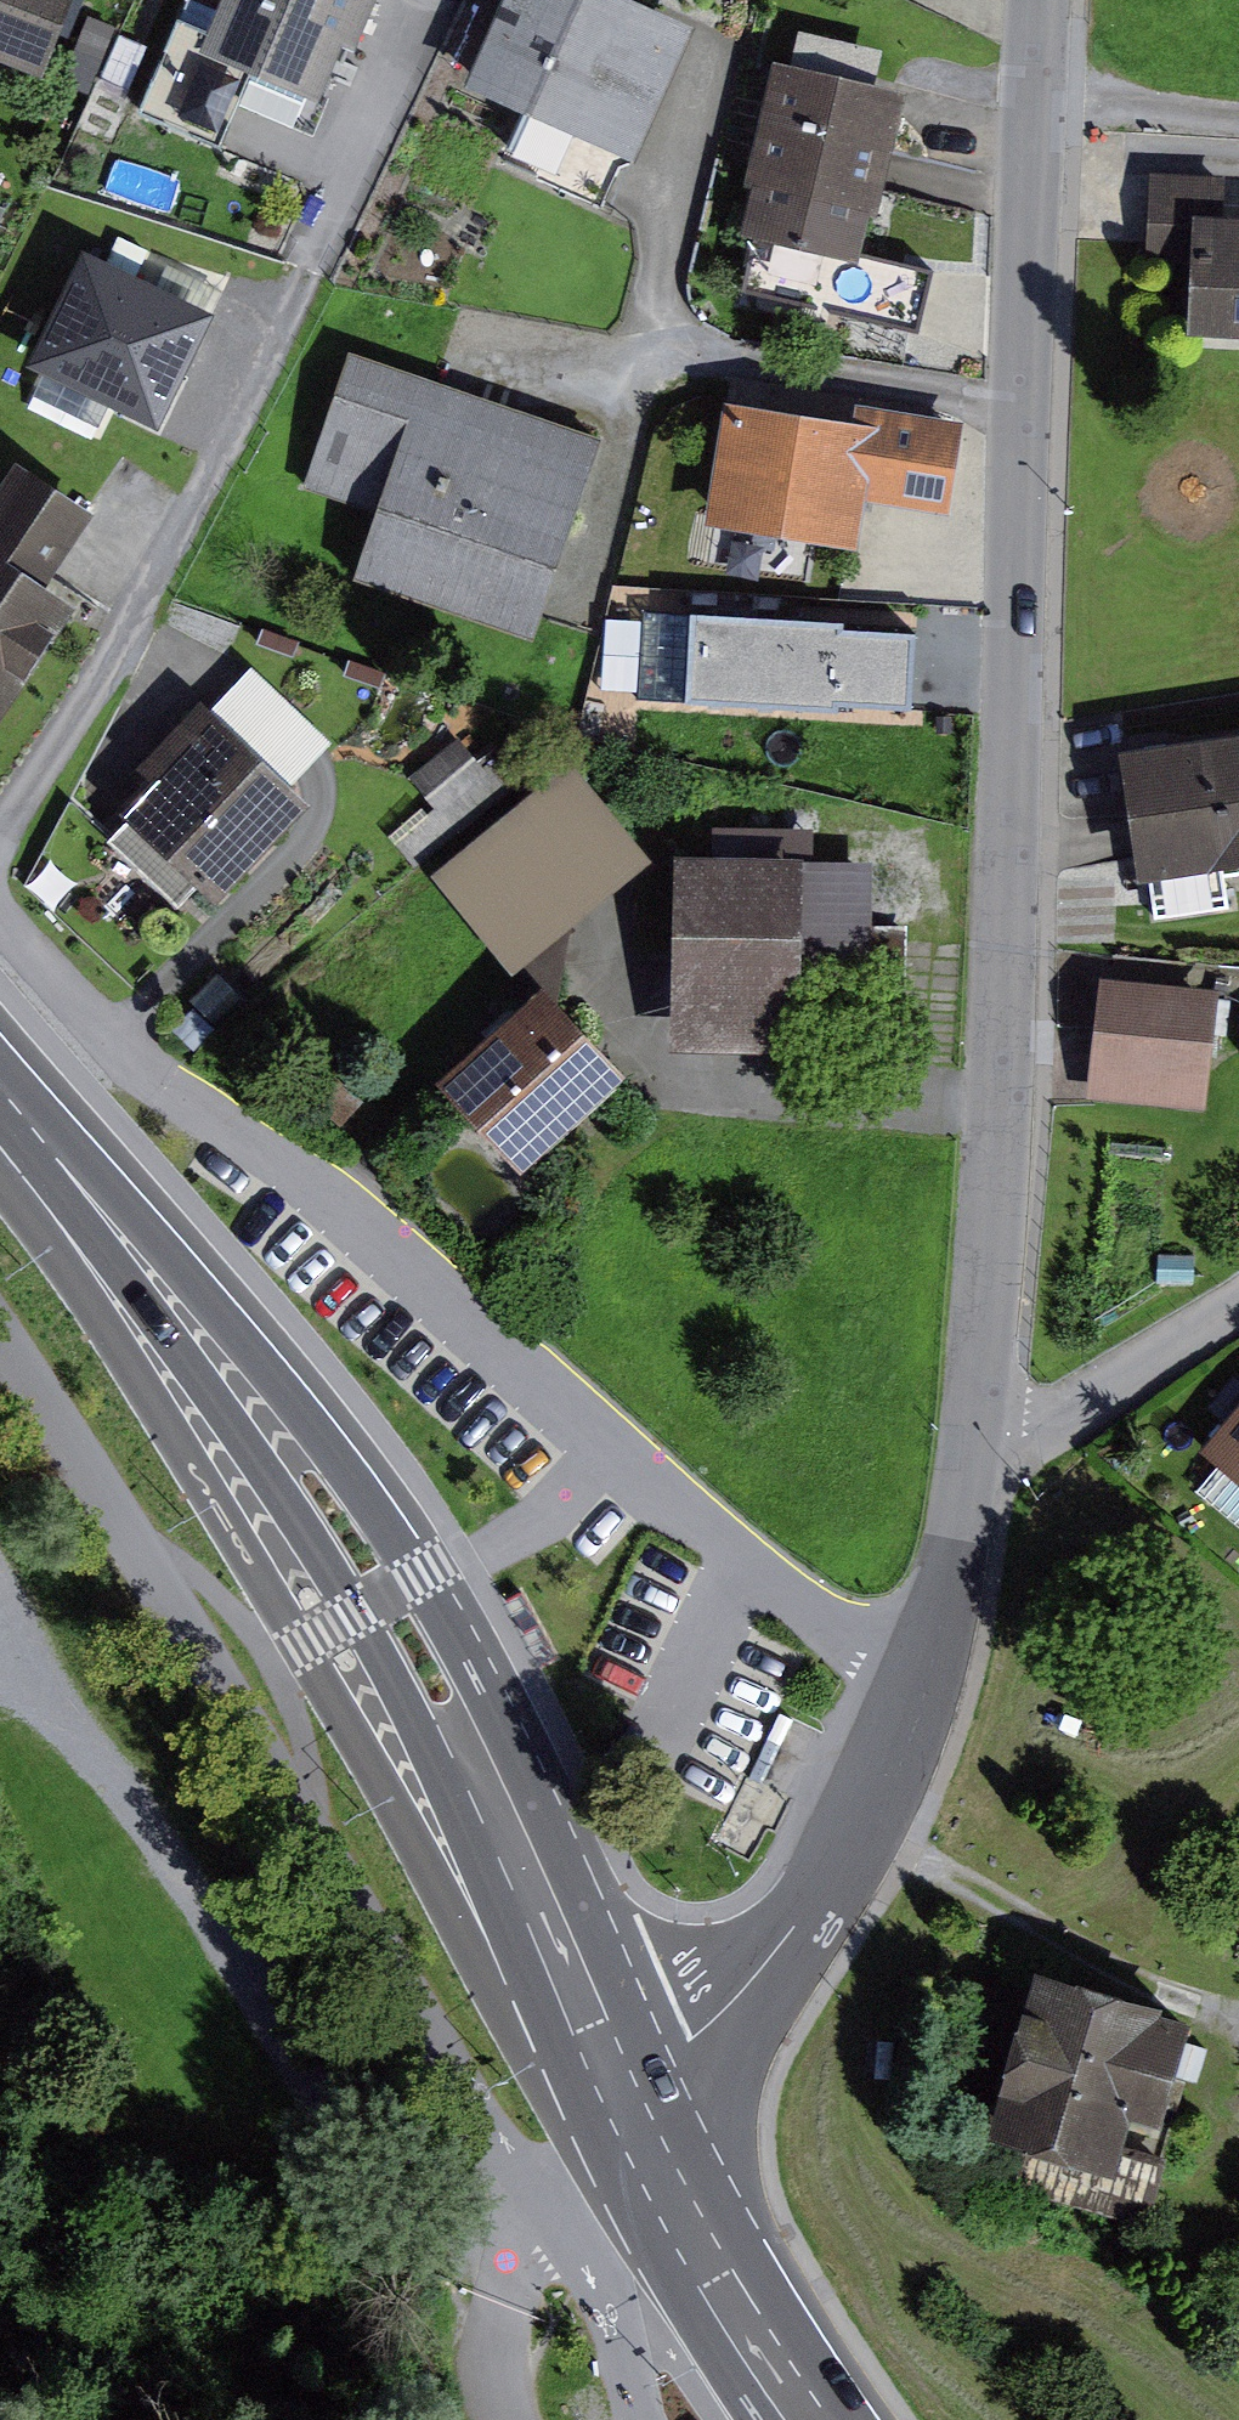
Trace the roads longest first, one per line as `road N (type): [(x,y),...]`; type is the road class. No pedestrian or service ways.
road 1 (residential): [(1058,0),(997,1428)]
road 2 (secondary): [(636,2114),(442,1695),(388,1598),(292,1449),(0,1094)]
road 3 (residential): [(139,1042),(196,1091),(316,1163),(441,1253),(712,1515),(933,1702)]
road 4 (track): [(519,2270),(439,2219),(313,2050),(213,1876),(0,1561)]
road 5 (residential): [(933,1702),(851,1865),(771,1968),(689,2040),(636,2114)]
road 6 (secondary): [(824,2419),(636,2114)]
road 7 (track): [(636,2114),(555,2204),(502,2308),(497,2399),(507,2419)]
road 8 (residential): [(997,1428),(982,1523),(933,1702)]
road 9 (residential): [(997,1428),(1076,1418),(1238,1309)]

